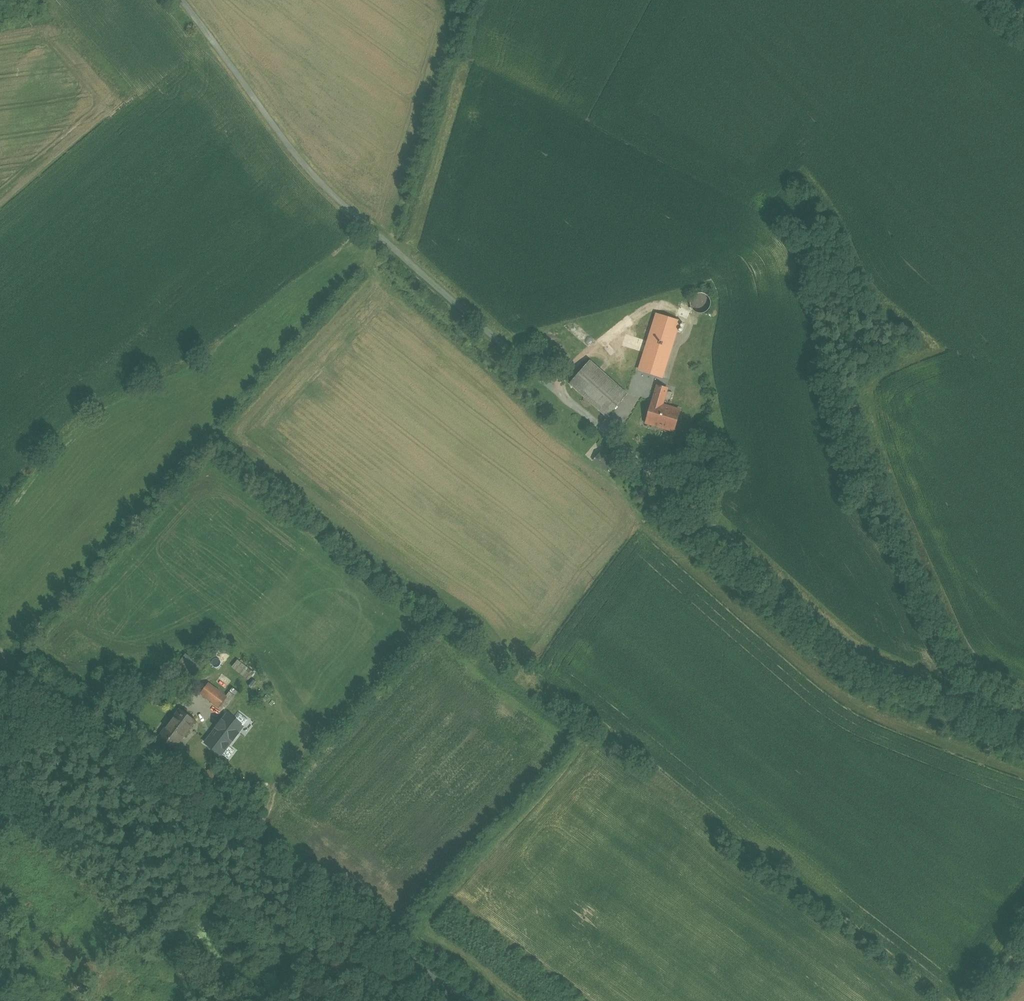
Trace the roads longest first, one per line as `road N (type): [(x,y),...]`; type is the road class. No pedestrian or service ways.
road 1 (unclassified): [(1023,719),(898,664),(800,593),(544,369)]
road 2 (unclassified): [(455,1000),(0,657)]

